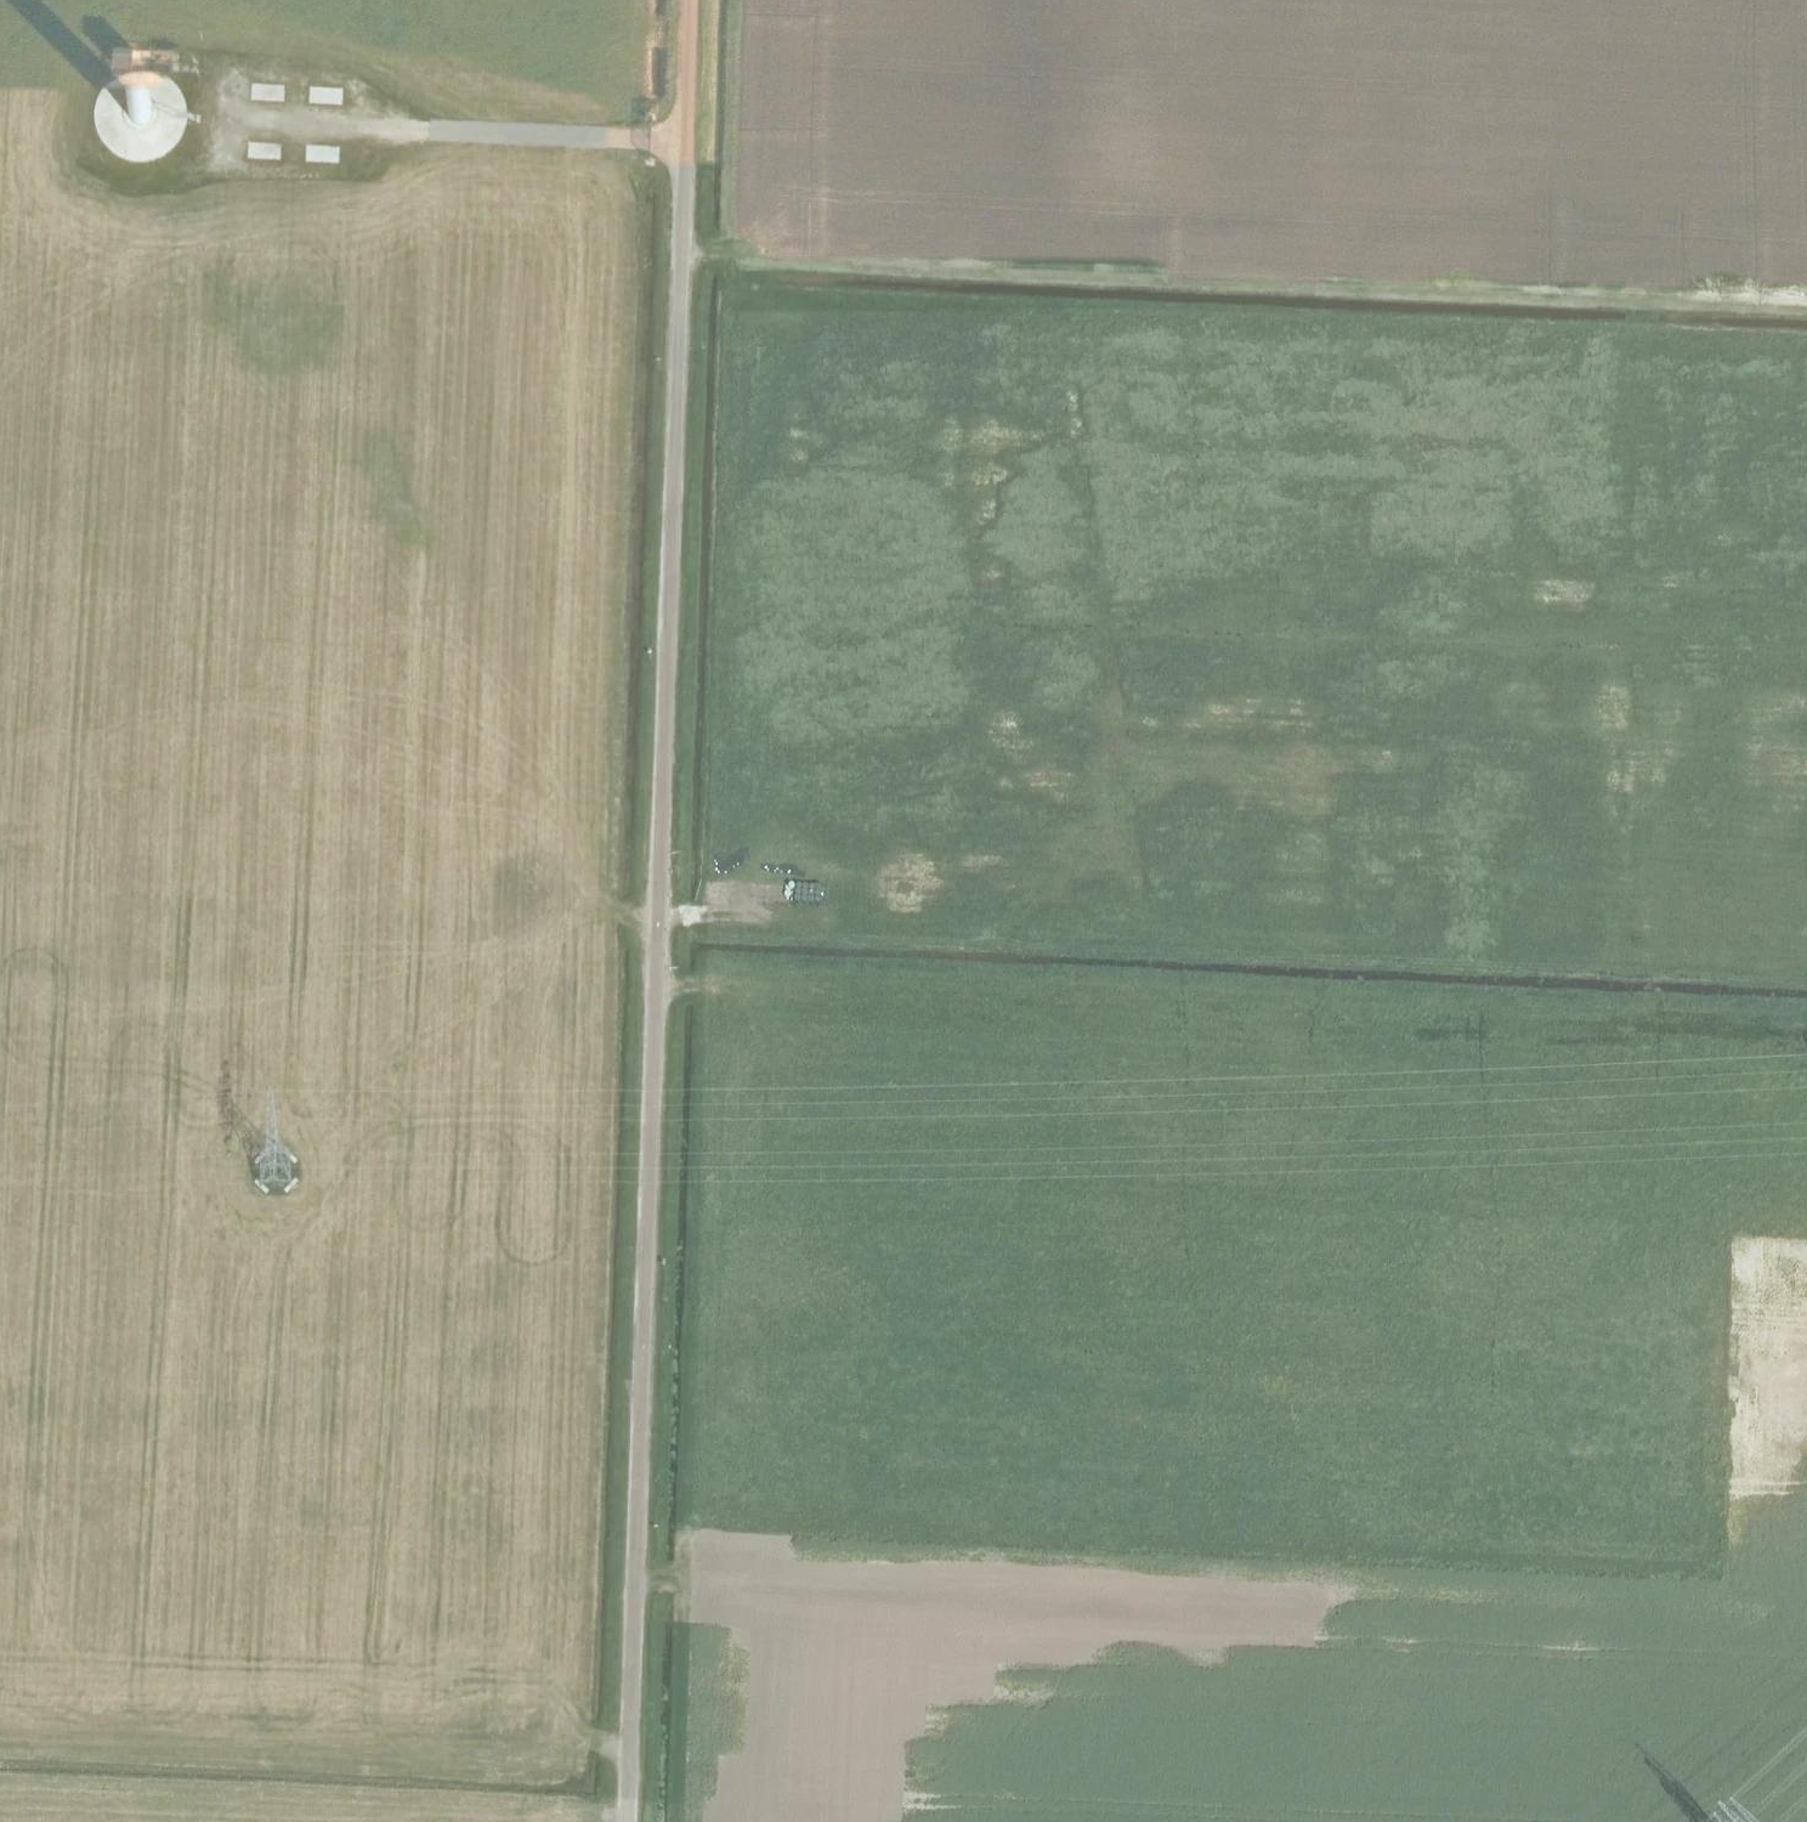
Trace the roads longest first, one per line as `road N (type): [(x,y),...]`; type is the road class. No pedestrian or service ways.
road 1 (unclassified): [(635,1821),(705,0)]

